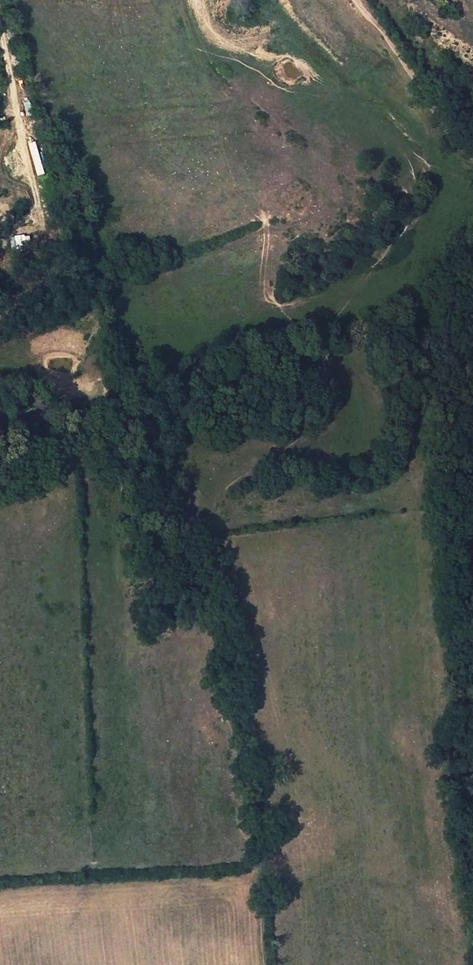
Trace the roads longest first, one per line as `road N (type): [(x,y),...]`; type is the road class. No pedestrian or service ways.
road 1 (track): [(265,964),(250,781),(222,670),(208,509)]
road 2 (track): [(0,32),(40,208)]

